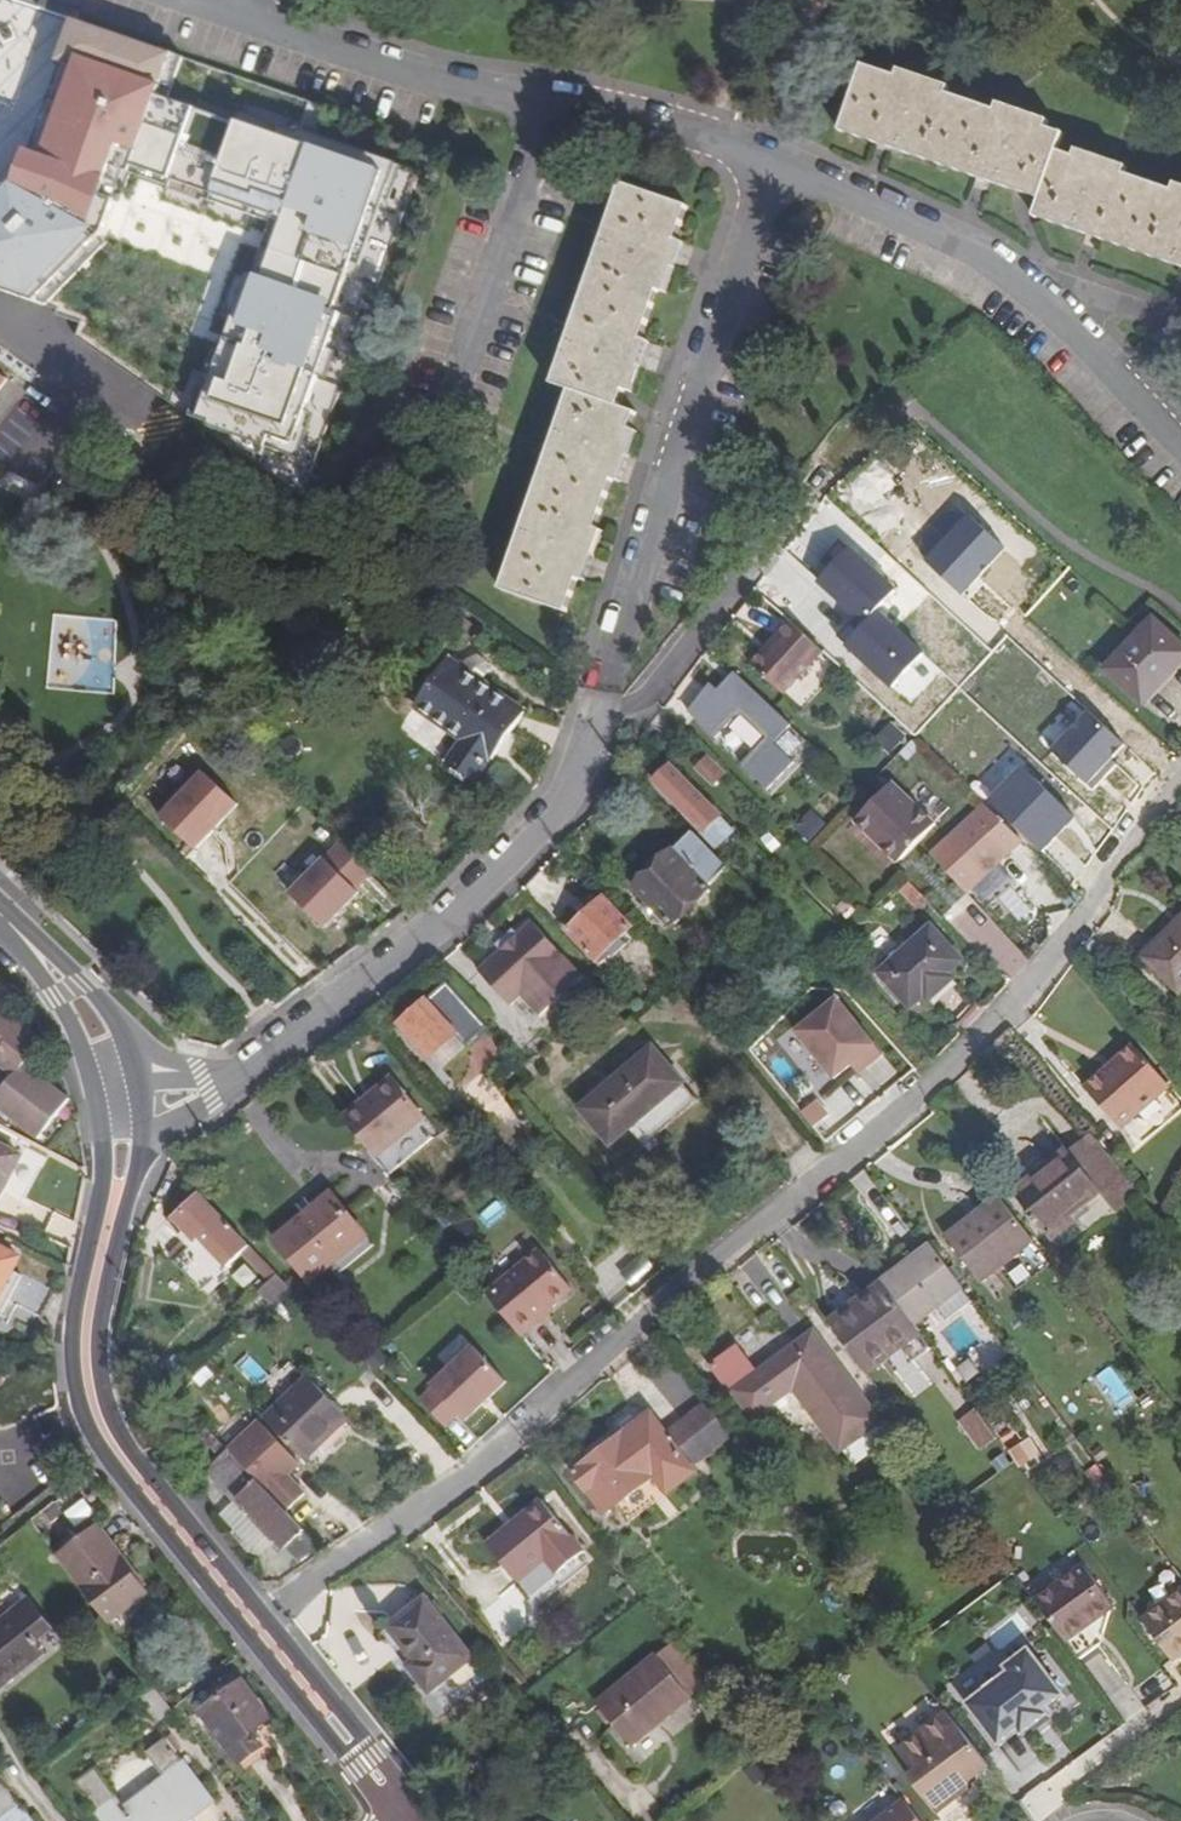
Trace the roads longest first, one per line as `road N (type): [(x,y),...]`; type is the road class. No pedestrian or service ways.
road 1 (residential): [(1180,780),(987,1037),(474,1475),(252,1631)]
road 2 (residential): [(771,167),(599,715),(562,808),(445,926),(210,1093),(144,1106)]
road 3 (residential): [(218,11),(662,123),(771,167)]
road 4 (residential): [(771,167),(986,258),(1055,311),(1180,450)]
road 5 (tertiary): [(0,921),(87,1059),(106,1140),(97,1315)]
road 6 (tertiary): [(97,1315),(96,1403),(138,1491),(252,1631)]
road 7 (tertiary): [(144,1106),(110,1029),(81,990),(0,911)]
road 8 (tertiary): [(252,1631),(396,1808)]
road 9 (tertiary): [(97,1315),(130,1198),(144,1106)]

